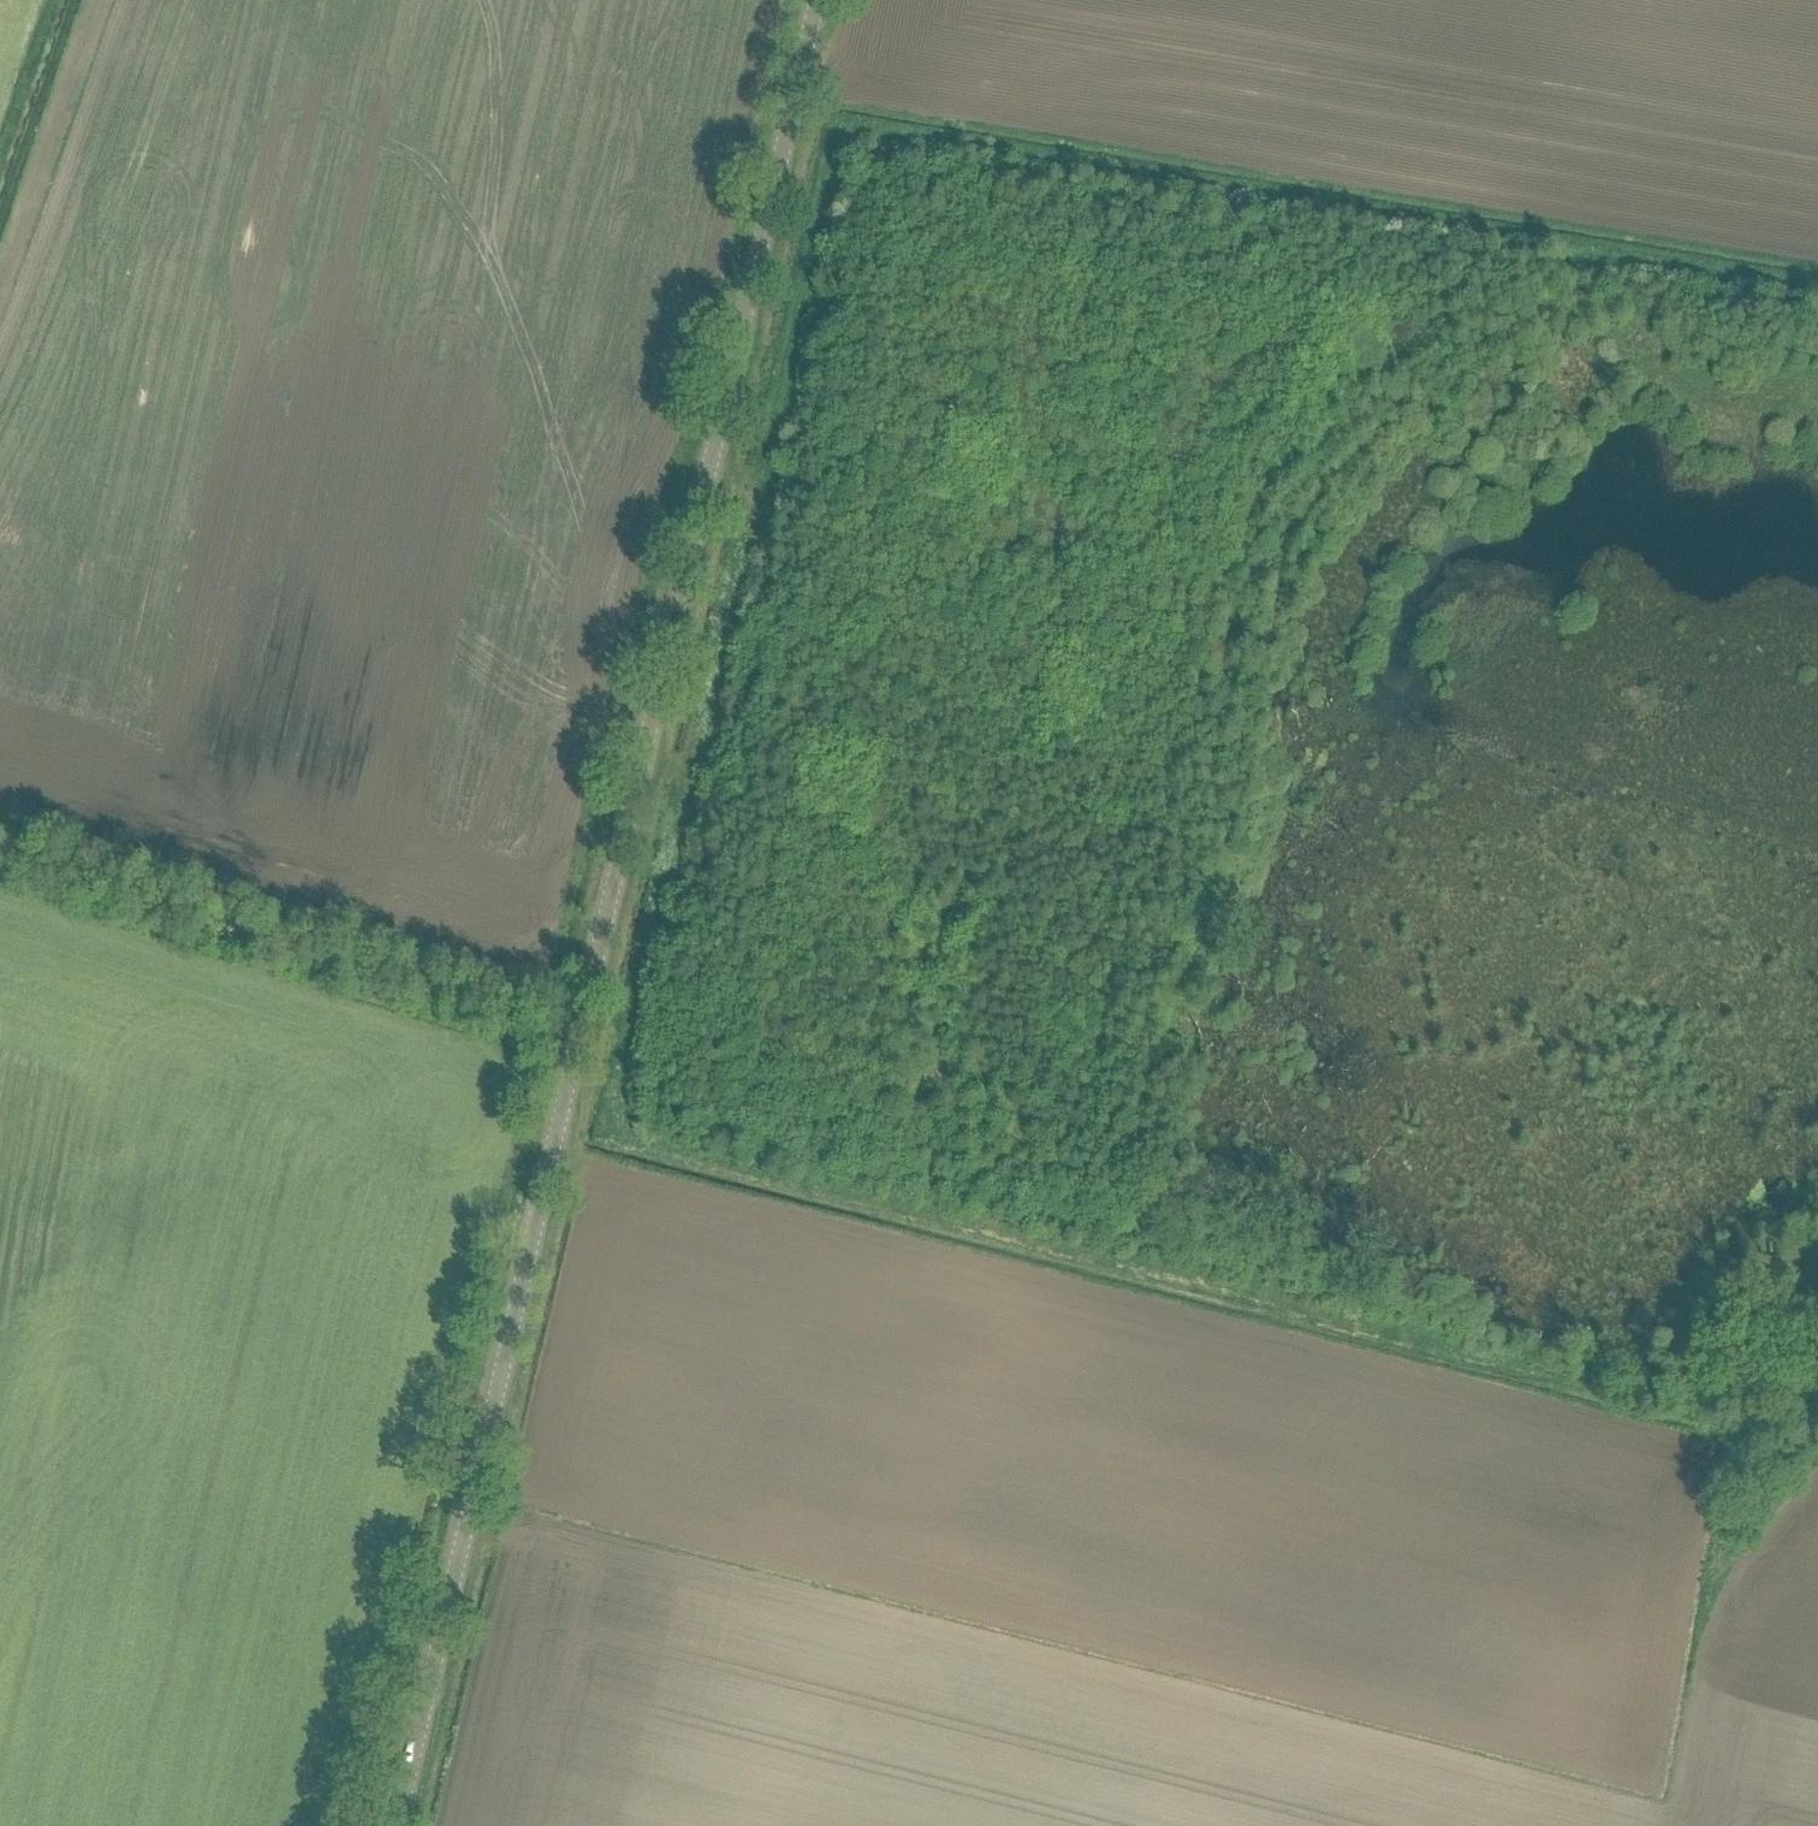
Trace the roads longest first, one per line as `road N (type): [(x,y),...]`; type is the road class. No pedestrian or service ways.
road 1 (tertiary): [(816,0),(394,1825)]
road 2 (track): [(102,0),(0,274)]

